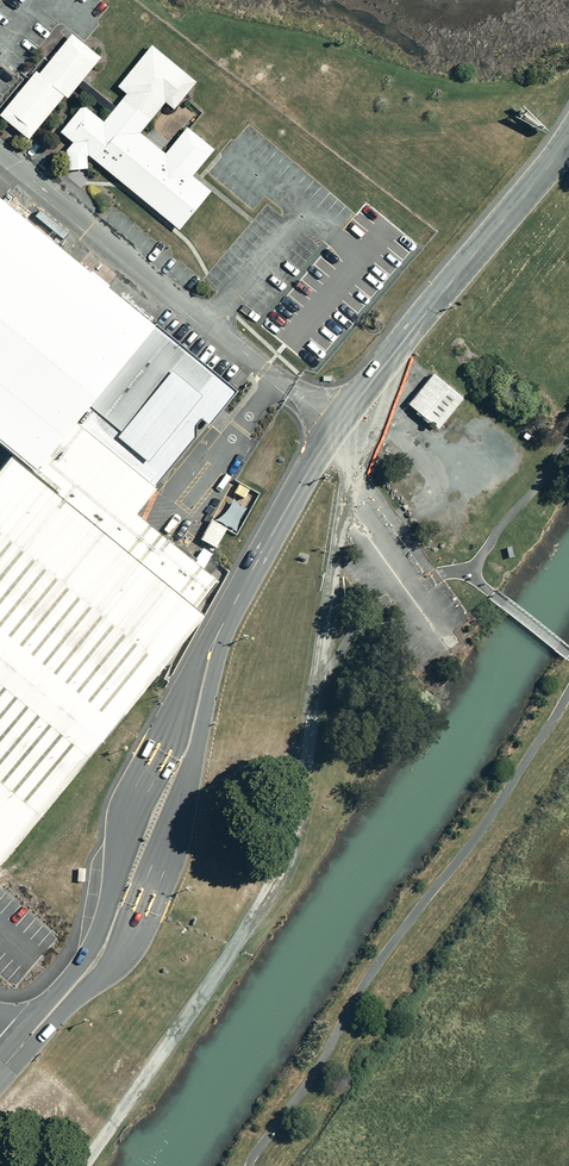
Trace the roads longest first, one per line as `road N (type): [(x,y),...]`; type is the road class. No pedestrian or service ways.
road 1 (tertiary): [(568,140),(331,424),(224,623)]
road 2 (tertiary): [(224,623),(181,813),(133,929),(0,1083)]
road 3 (tertiary): [(30,1024),(92,950),(128,823),(224,623)]

